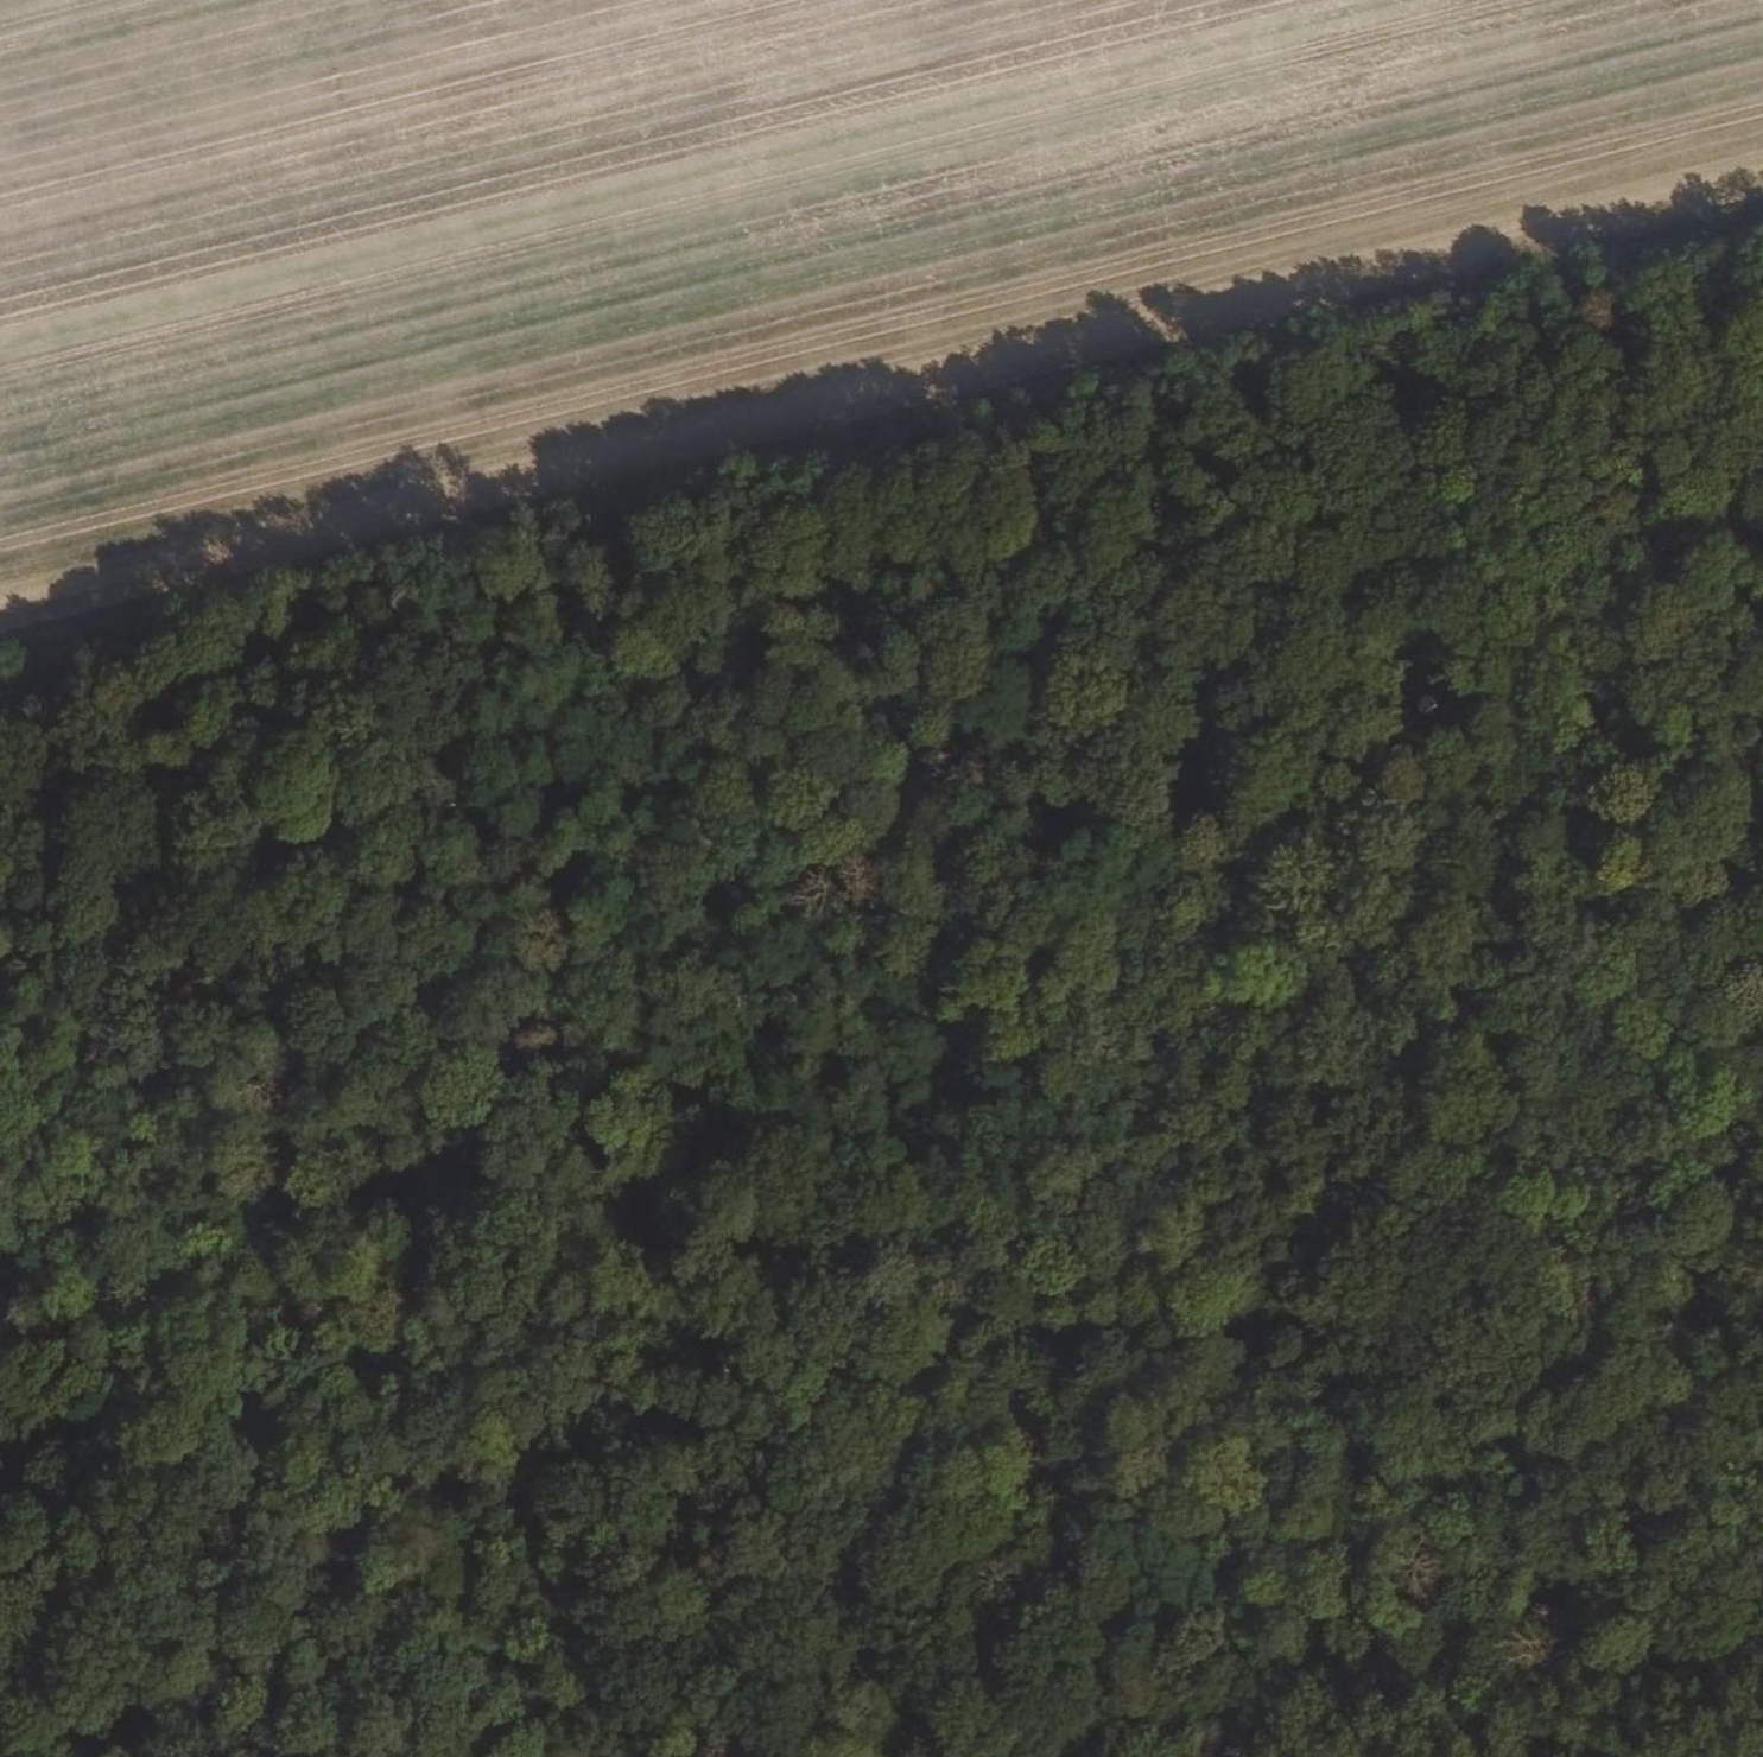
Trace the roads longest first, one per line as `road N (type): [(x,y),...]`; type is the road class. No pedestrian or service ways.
road 1 (track): [(1762,215),(0,658)]

